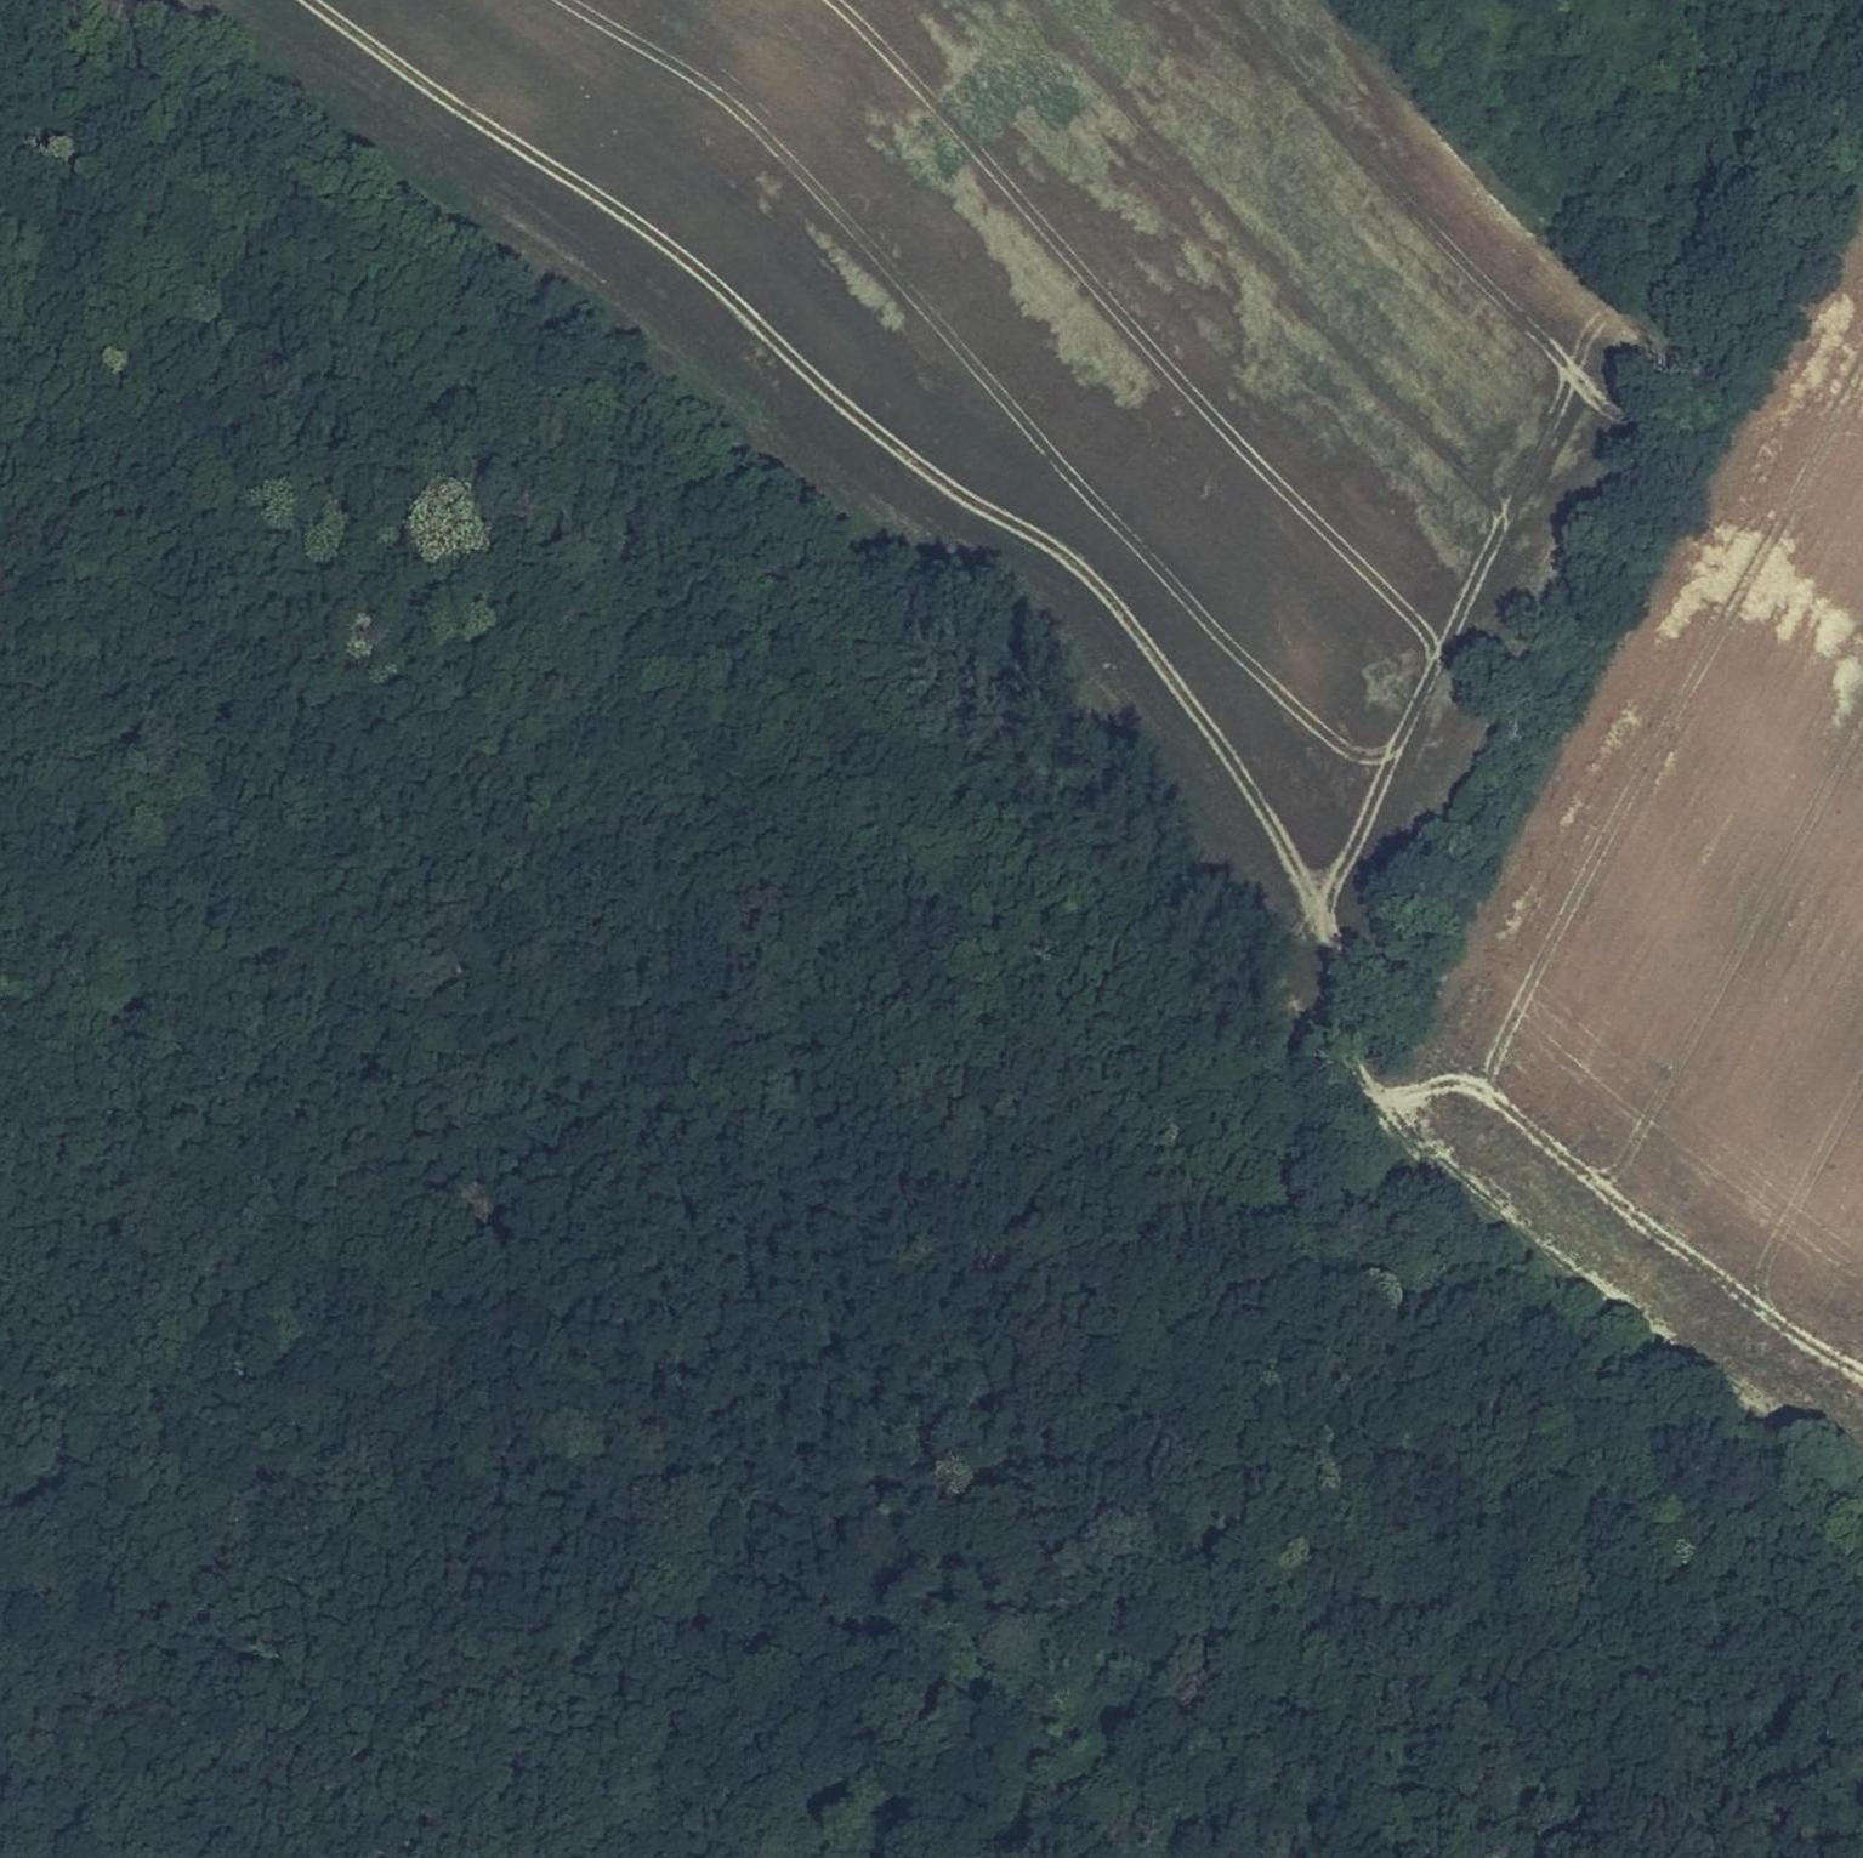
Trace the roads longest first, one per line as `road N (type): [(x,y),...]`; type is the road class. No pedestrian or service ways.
road 1 (track): [(1330,984),(1379,1109),(1446,1192),(1782,1435),(1862,1478)]

